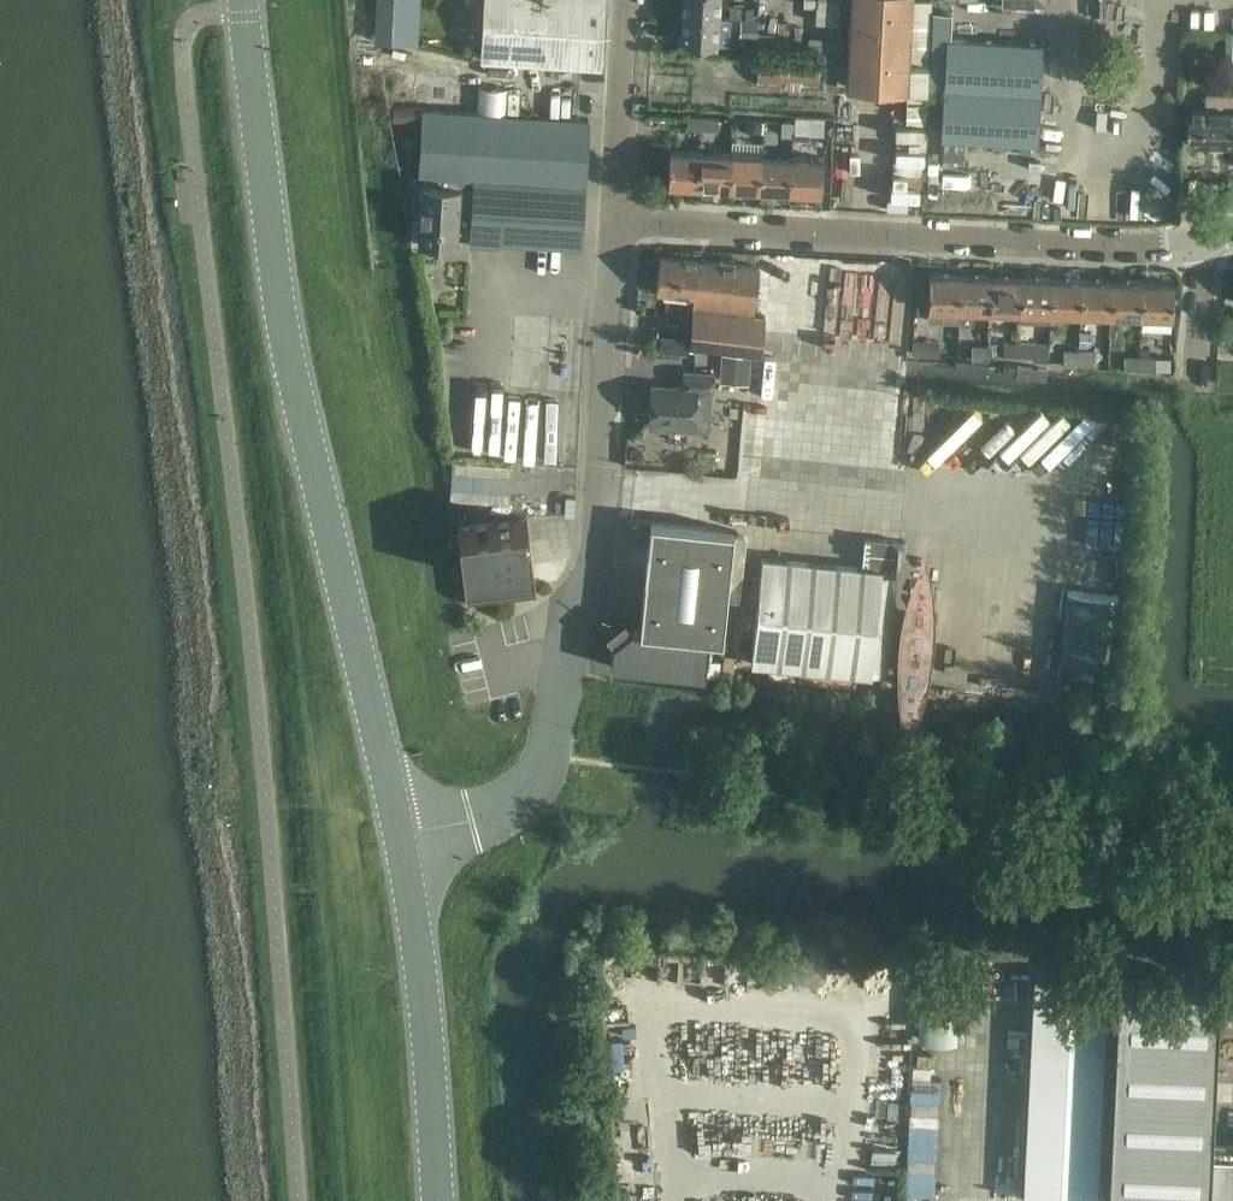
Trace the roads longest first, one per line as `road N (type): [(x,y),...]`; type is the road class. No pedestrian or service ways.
road 1 (tertiary): [(404,840),(283,325),(243,0)]
road 2 (residential): [(404,840),(503,813),(535,778),(548,749),(592,576),(617,223)]
road 3 (residential): [(617,223),(1132,249),(1200,243)]
road 4 (tertiary): [(434,1200),(404,840)]
road 5 (residential): [(617,223),(632,0)]
road 6 (residential): [(269,856),(404,840)]
road 7 (residential): [(1195,378),(1200,243)]

